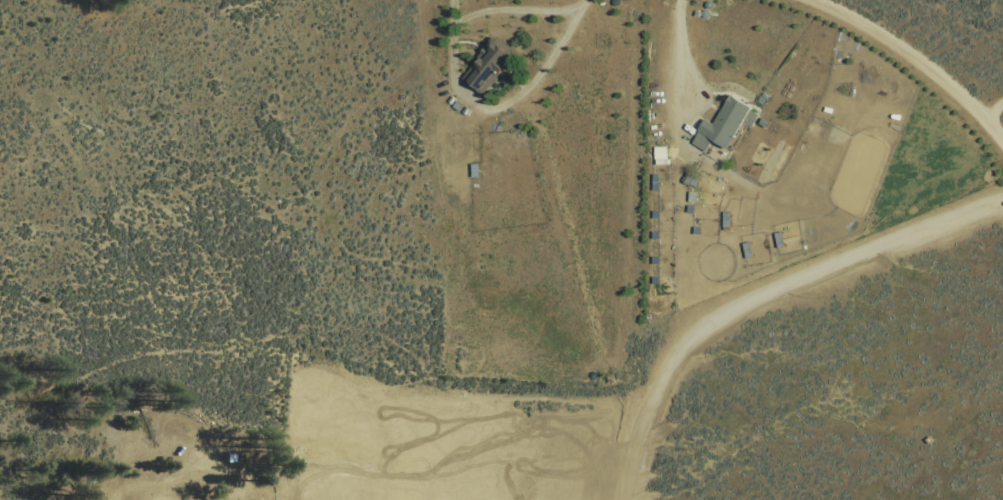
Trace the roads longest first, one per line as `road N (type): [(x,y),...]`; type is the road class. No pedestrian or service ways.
road 1 (residential): [(807,0),(893,44),(1002,140)]

